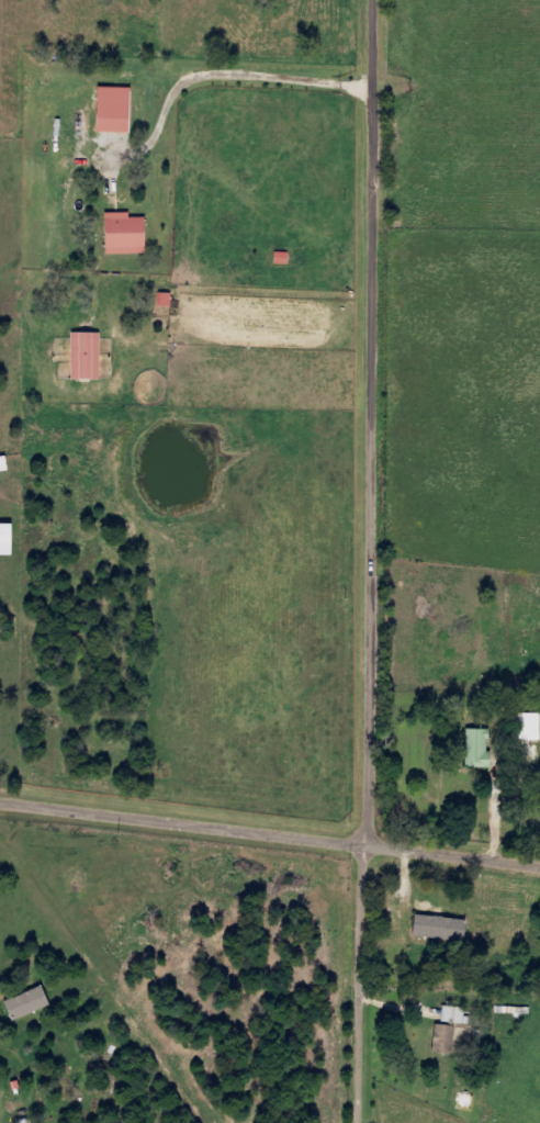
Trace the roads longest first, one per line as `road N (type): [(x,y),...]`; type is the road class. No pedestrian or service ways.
road 1 (residential): [(362,852),(370,0)]
road 2 (residential): [(0,809),(539,873)]
road 3 (residential): [(362,852),(355,1122)]

